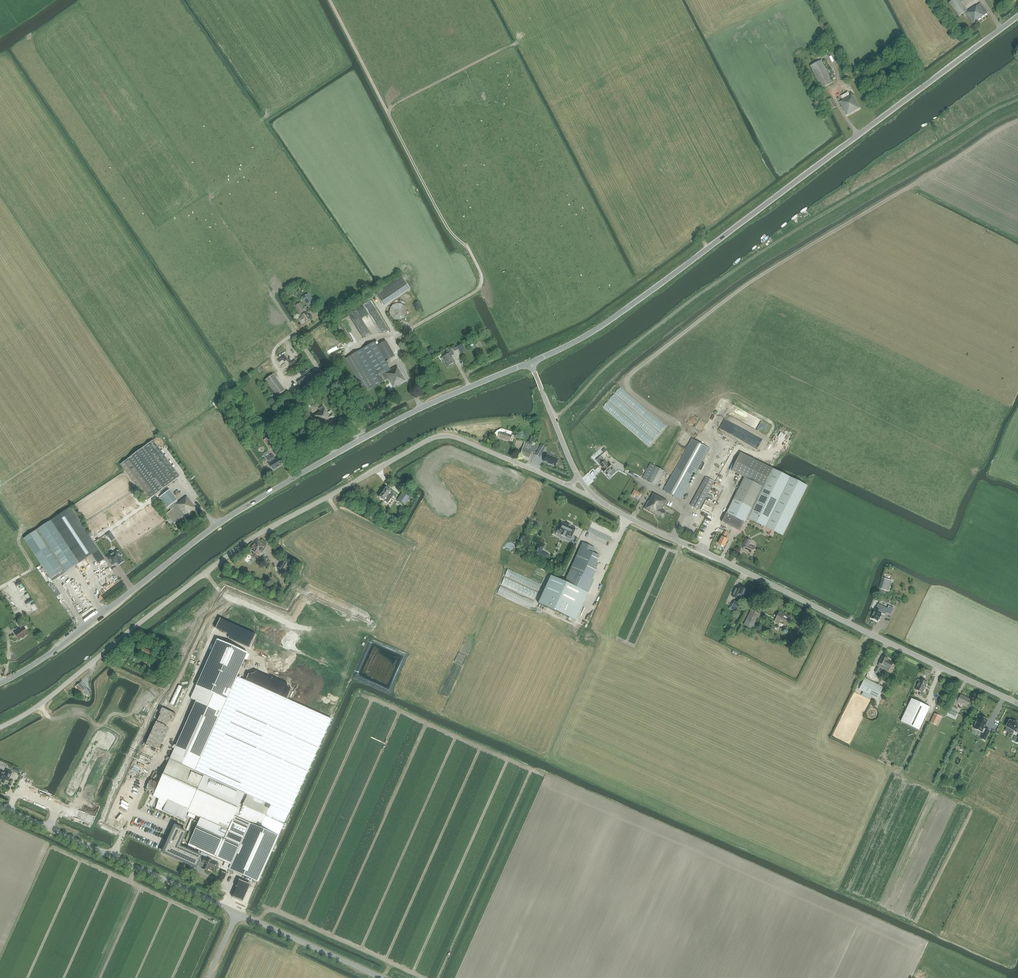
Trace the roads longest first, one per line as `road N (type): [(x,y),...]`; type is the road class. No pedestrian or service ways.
road 1 (unclassified): [(0,729),(38,708),(217,565),(428,441),(464,441),(564,484)]
road 2 (unclassified): [(0,684),(251,503),(421,408),(530,363)]
road 3 (unclassified): [(530,363),(616,317),(1017,16)]
road 4 (unclassified): [(1017,703),(594,496)]
road 5 (unclassified): [(382,977),(0,805)]
road 6 (track): [(696,231),(570,83),(520,43),(386,110)]
road 7 (track): [(386,110),(481,275),(476,291),(390,338)]
road 8 (unclassified): [(579,478),(530,363)]
road 9 (track): [(329,0),(386,110)]
road 10 (track): [(348,353),(376,337),(390,338),(421,408)]

